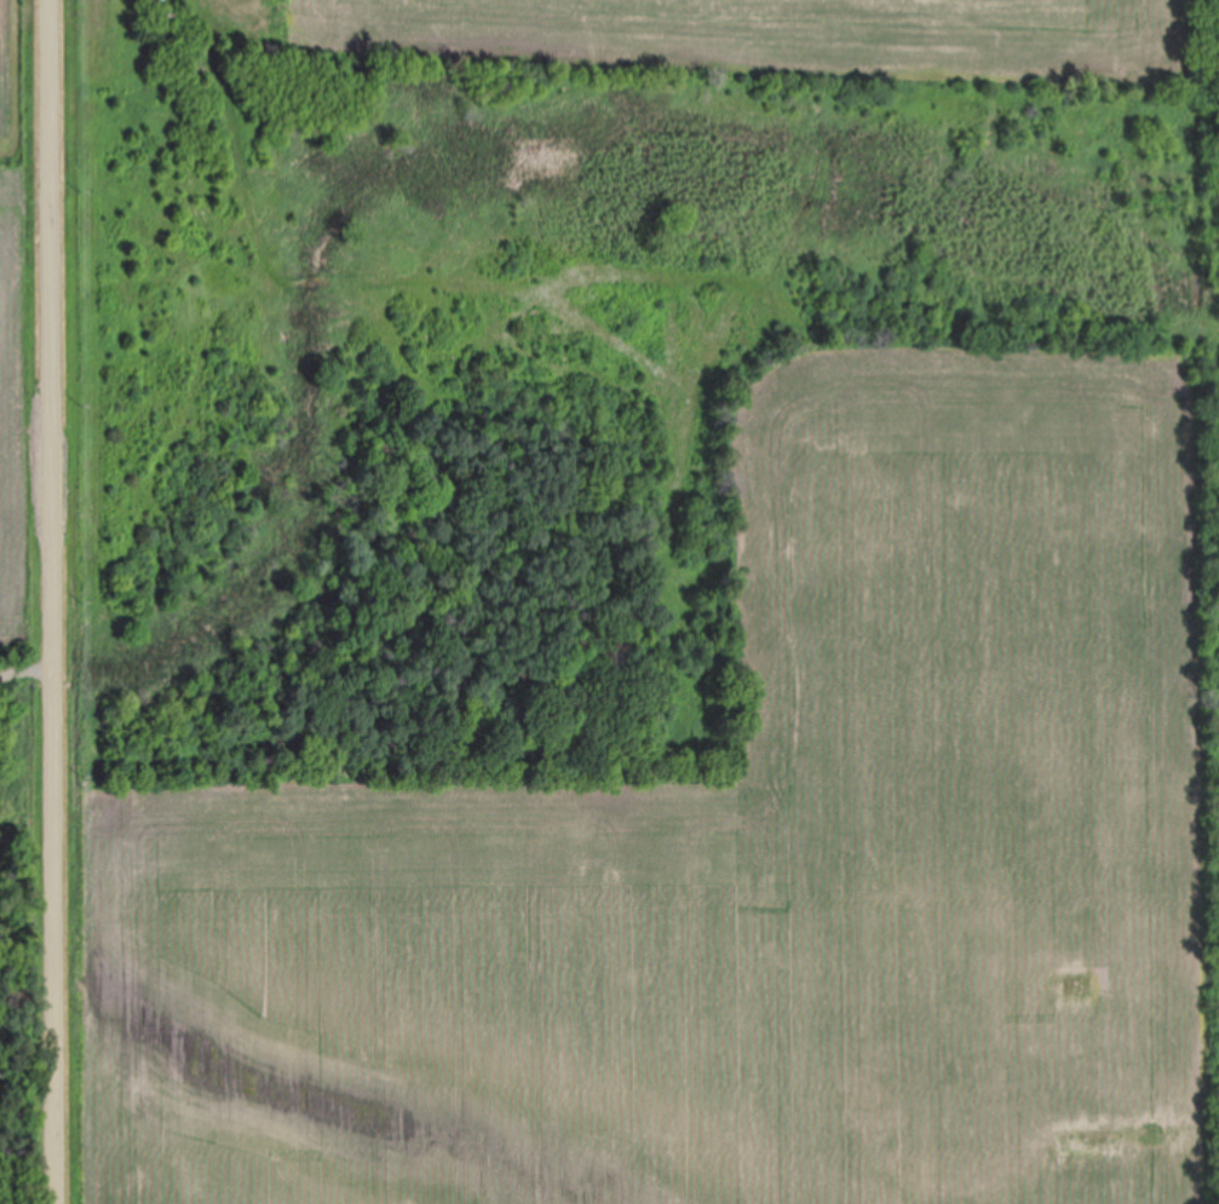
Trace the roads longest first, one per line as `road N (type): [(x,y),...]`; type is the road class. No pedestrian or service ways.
road 1 (residential): [(61,1203),(56,0)]

